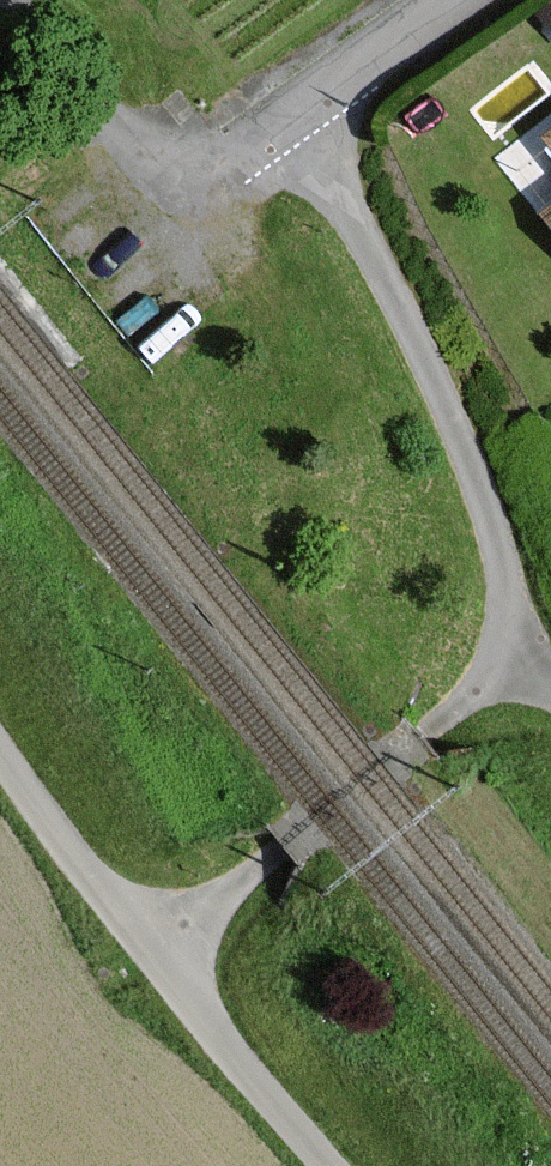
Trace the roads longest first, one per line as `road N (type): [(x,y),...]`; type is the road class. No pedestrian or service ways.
road 1 (unclassified): [(516,620),(473,481),(427,374),(292,115)]
road 2 (unclassified): [(150,948),(270,865),(447,723),(516,620)]
road 3 (unclassified): [(292,115),(196,153),(164,148),(114,125),(10,0)]
road 4 (unclassified): [(324,1165),(150,948)]
road 5 (unclassified): [(150,948),(65,850),(0,757)]
road 6 (unclassified): [(292,115),(450,0)]

